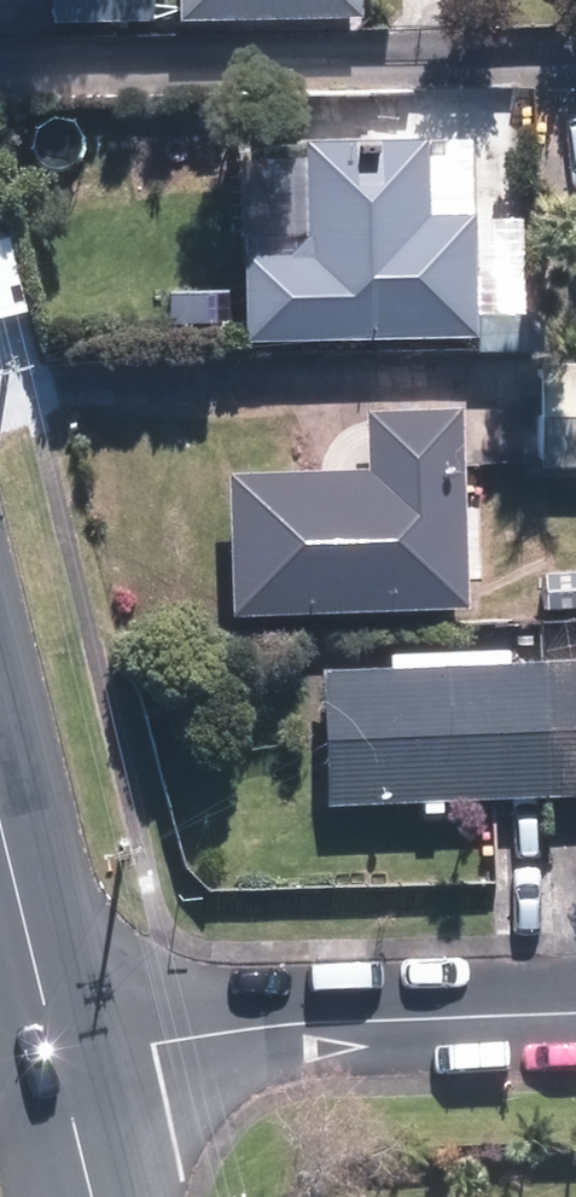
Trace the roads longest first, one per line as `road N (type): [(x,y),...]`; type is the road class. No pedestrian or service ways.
road 1 (residential): [(575,1016),(245,1031),(56,1076)]
road 2 (secondary): [(56,1076),(0,845)]
road 3 (secondary): [(86,1196),(56,1076)]

